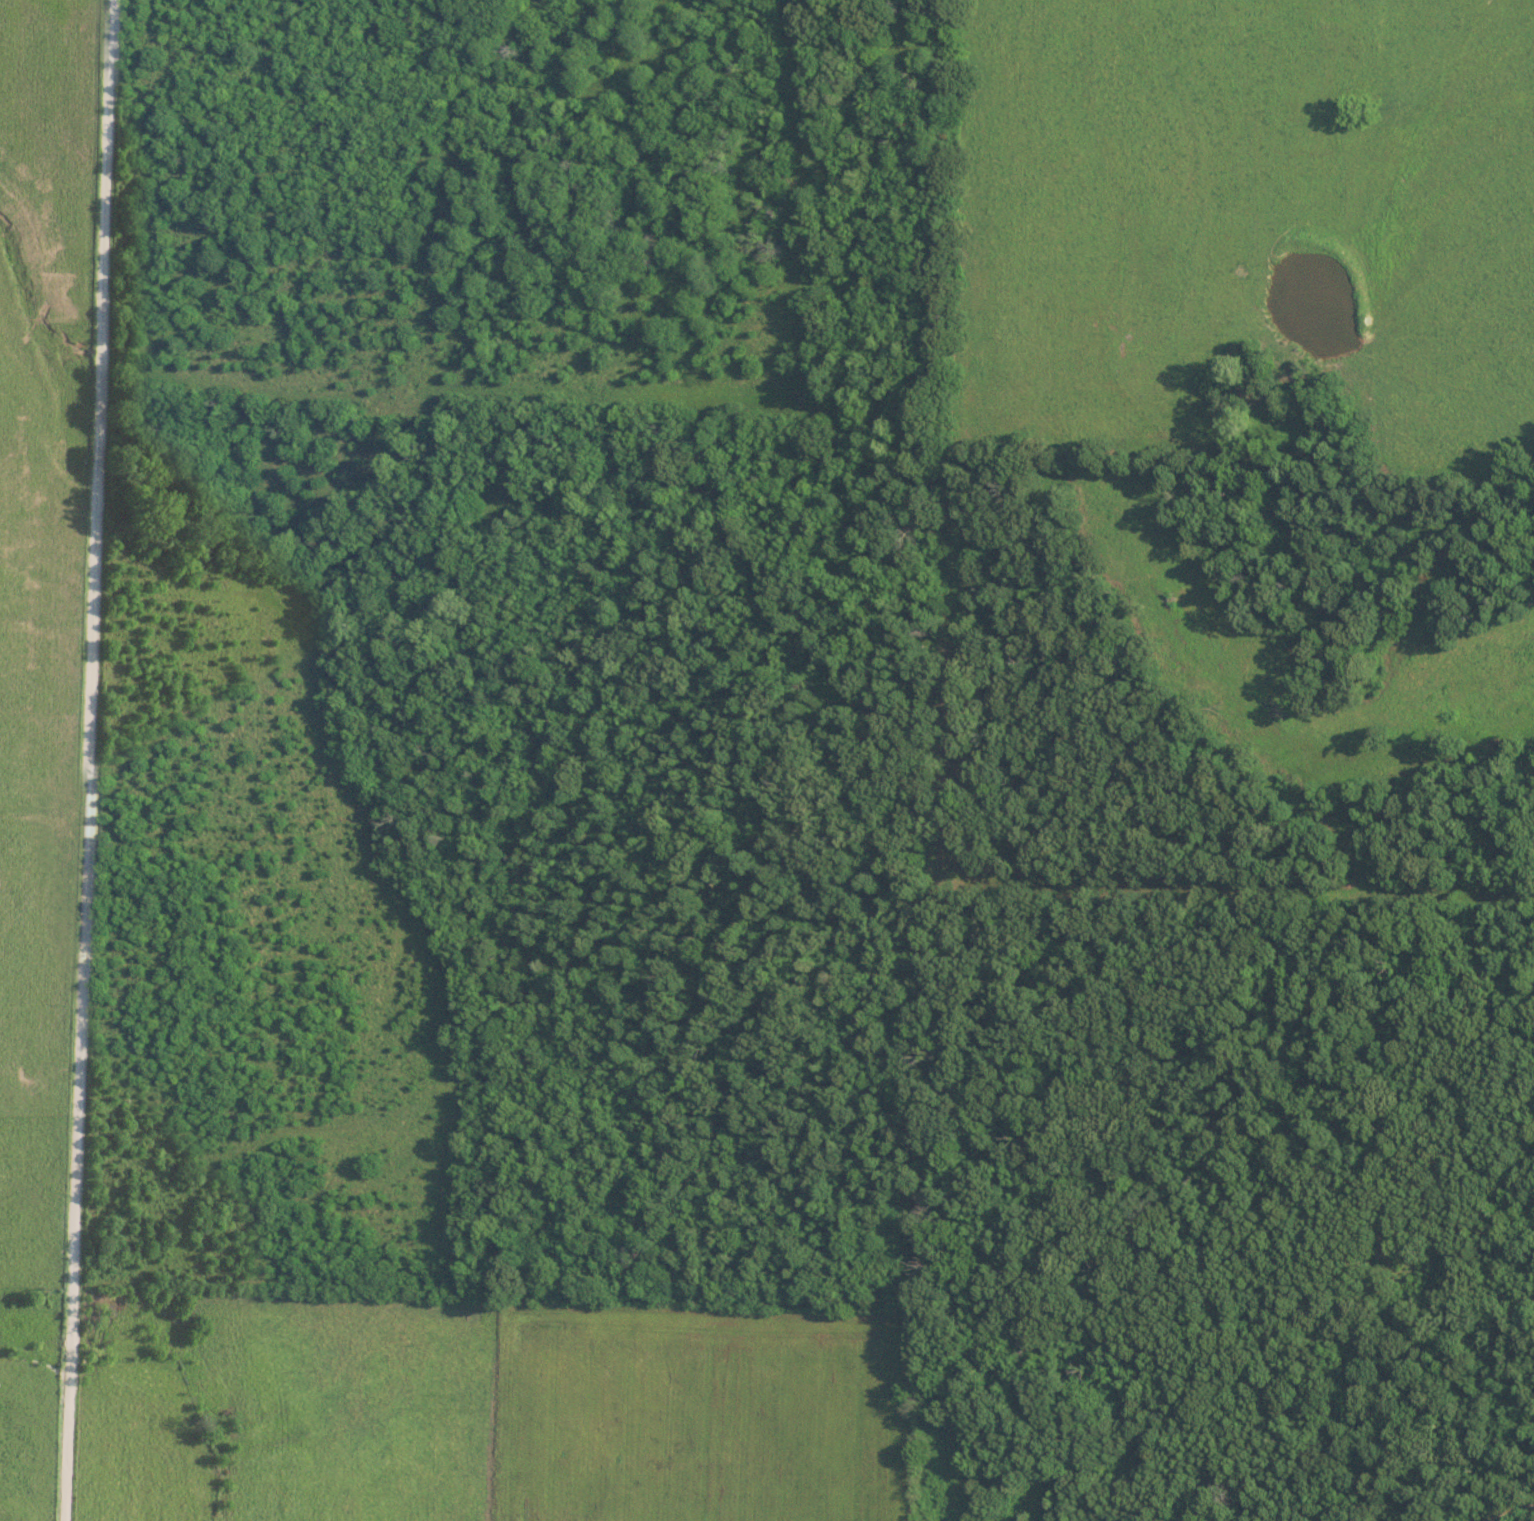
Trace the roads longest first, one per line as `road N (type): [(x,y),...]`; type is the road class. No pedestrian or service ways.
road 1 (residential): [(69,1520),(112,0)]

